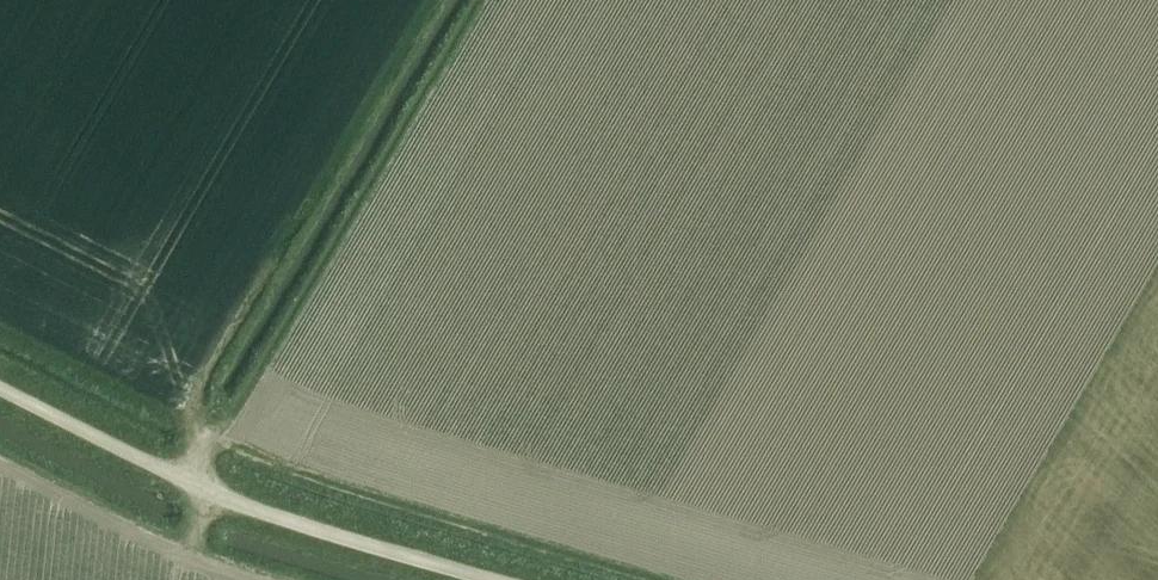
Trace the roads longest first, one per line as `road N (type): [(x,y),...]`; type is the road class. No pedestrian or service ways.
road 1 (unclassified): [(500,579),(273,516),(0,385)]

